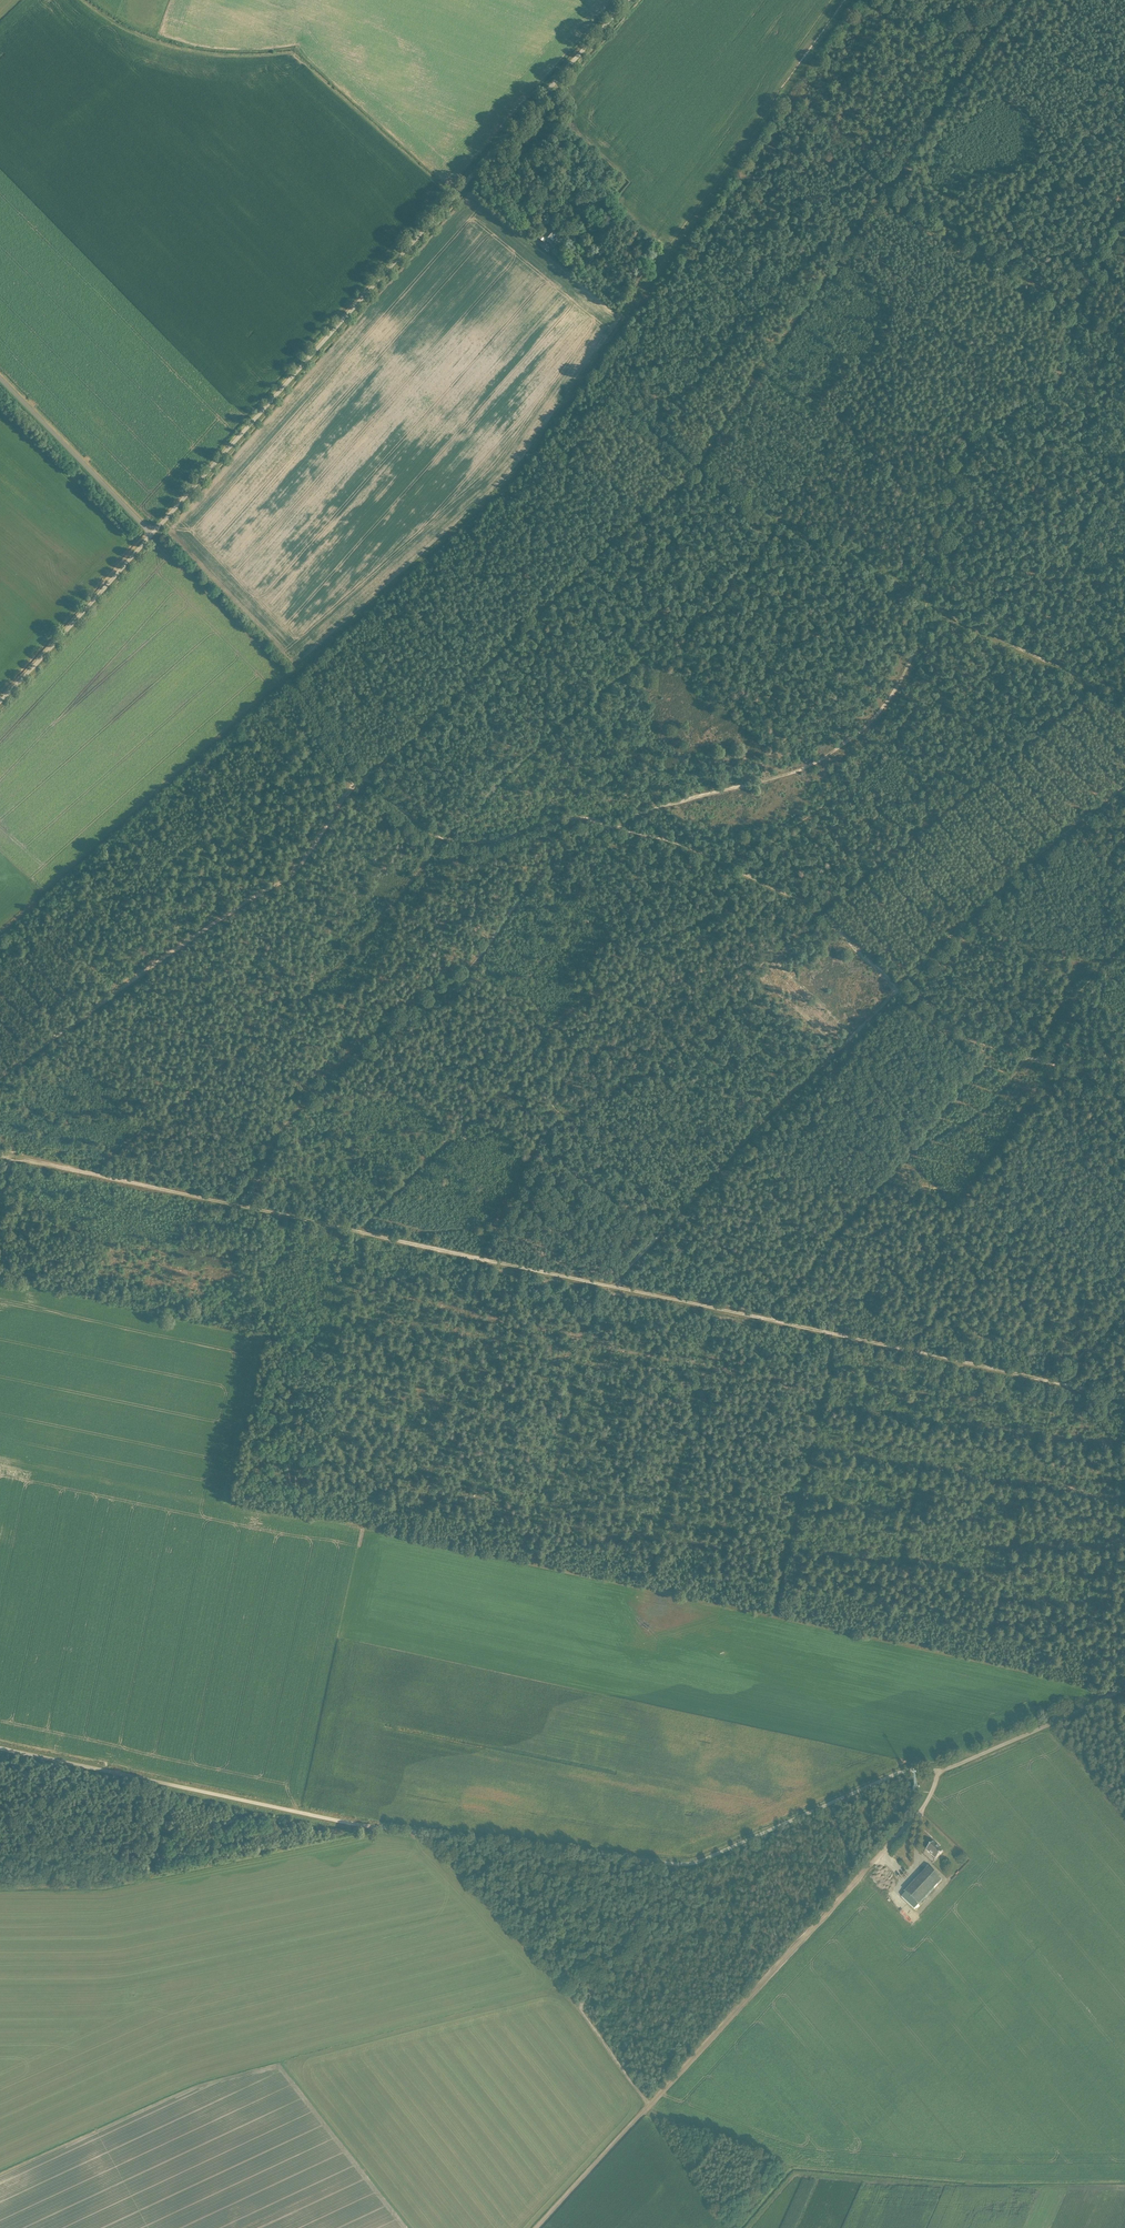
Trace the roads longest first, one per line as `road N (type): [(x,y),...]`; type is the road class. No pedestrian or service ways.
road 1 (unclassified): [(940,1770),(895,1775),(677,1864),(356,1824),(0,1748)]
road 2 (unclassified): [(153,533),(627,0)]
road 3 (track): [(847,1890),(537,2227)]
road 4 (track): [(291,676),(506,486),(586,375)]
road 5 (track): [(478,1256),(93,1174)]
road 6 (track): [(586,375),(779,103)]
road 7 (track): [(677,1864),(616,1966),(575,2009),(649,2106)]
road 8 (track): [(764,1318),(478,1256)]
road 9 (unclassified): [(0,702),(153,533)]
road 10 (unclassified): [(153,533),(0,378)]
road 11 (unclassified): [(940,1770),(1124,1687)]
road 12 (track): [(1062,1383),(906,1349)]
road 13 (unclassified): [(940,1770),(924,1806),(847,1890)]
road 14 (track): [(779,103),(853,0)]
road 15 (track): [(1047,1726),(1124,1817)]

